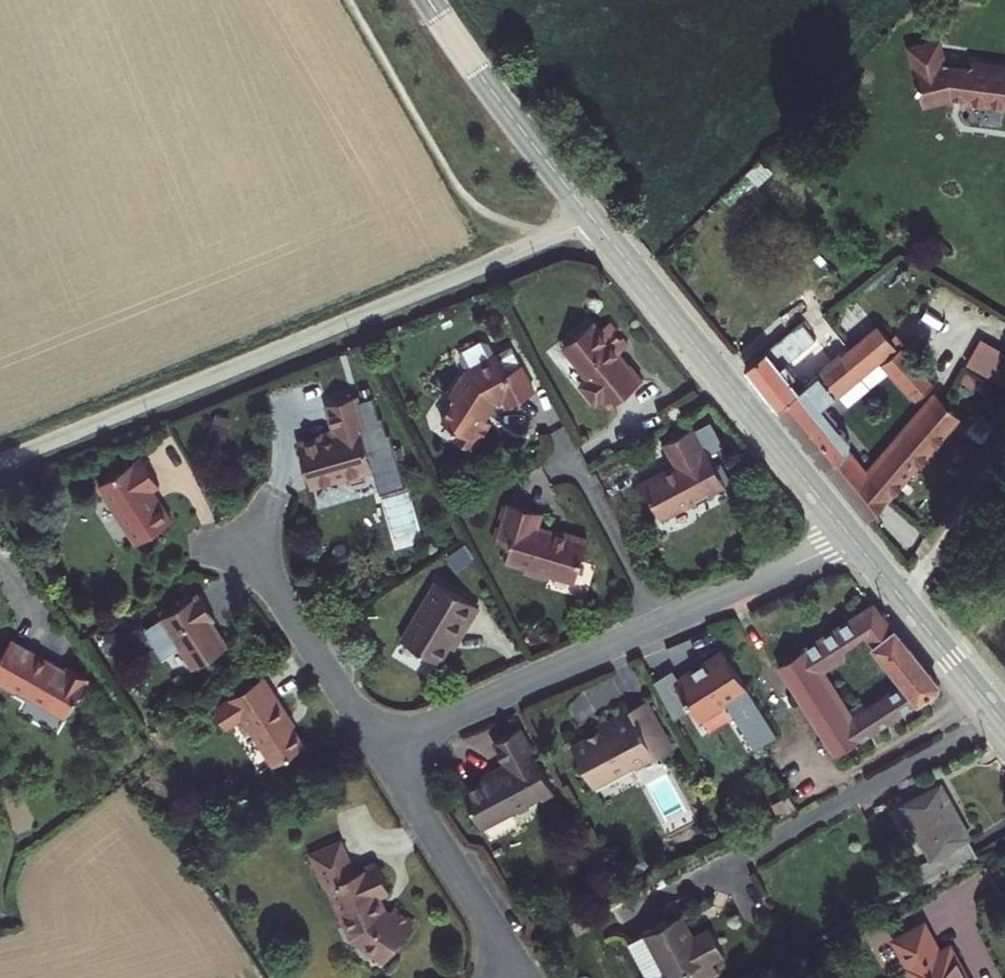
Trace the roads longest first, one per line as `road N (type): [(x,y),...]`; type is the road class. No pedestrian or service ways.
road 1 (unclassified): [(0,463),(593,220)]
road 2 (residential): [(854,544),(379,752)]
road 3 (secondary): [(593,220),(854,544)]
road 4 (secondary): [(428,0),(593,220)]
road 5 (residential): [(379,752),(520,977)]
road 6 (residential): [(379,752),(238,535)]
road 7 (secondary): [(854,544),(1004,729)]
road 8 (track): [(906,607),(1004,446)]

